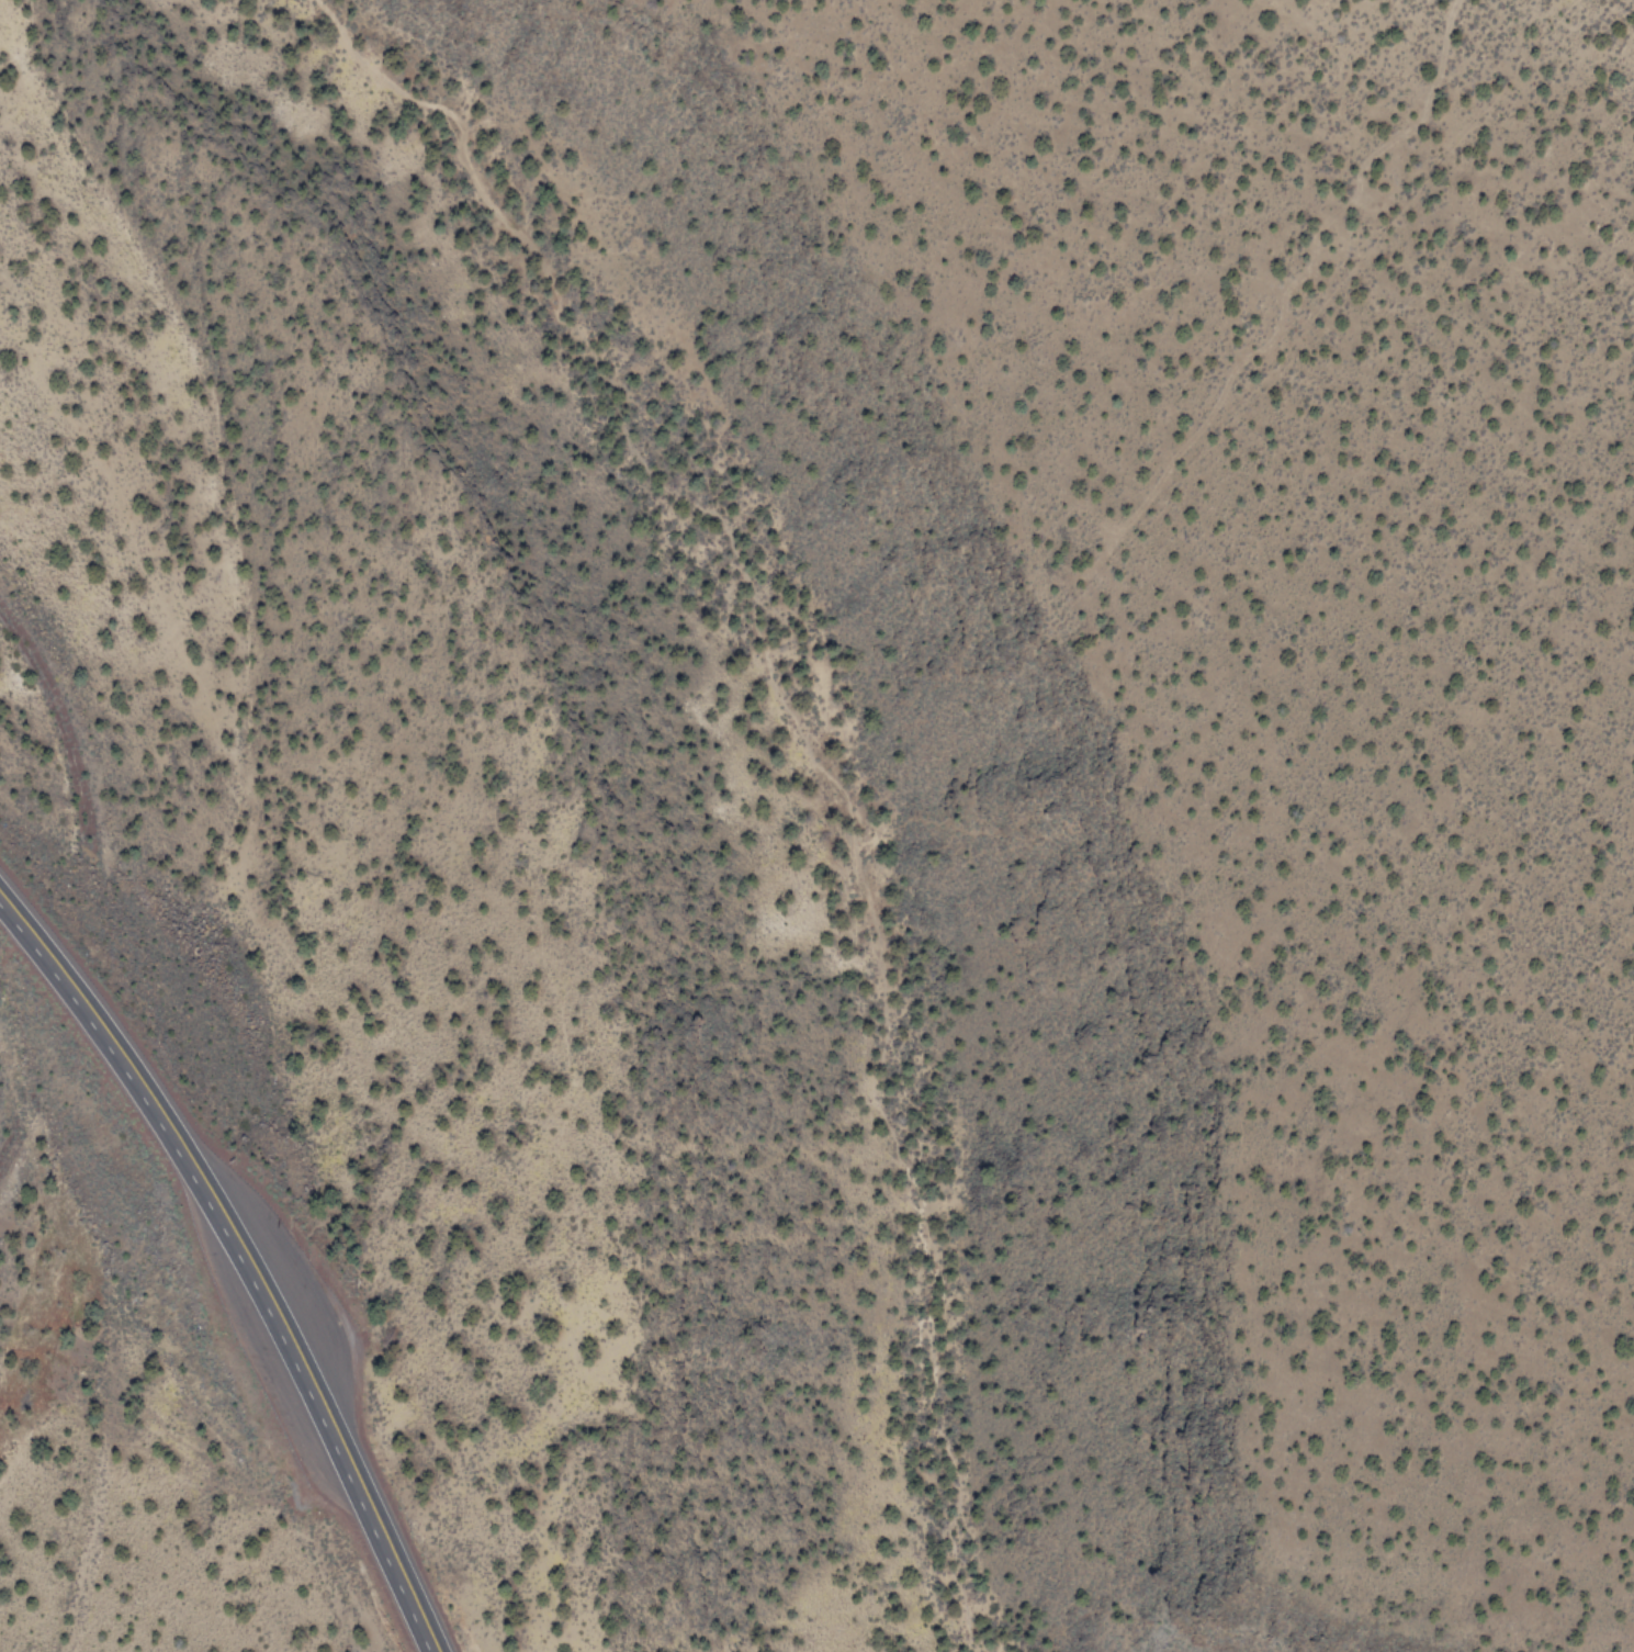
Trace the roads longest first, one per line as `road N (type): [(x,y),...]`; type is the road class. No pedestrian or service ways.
road 1 (trunk): [(443,1651),(261,1277),(131,1061),(0,889)]
road 2 (track): [(1464,0),(1443,76),(1416,130),(1366,168),(1360,202),(1342,217),(1342,252),(1292,290),(1278,341),(1248,360),(1157,501),(1063,602)]

